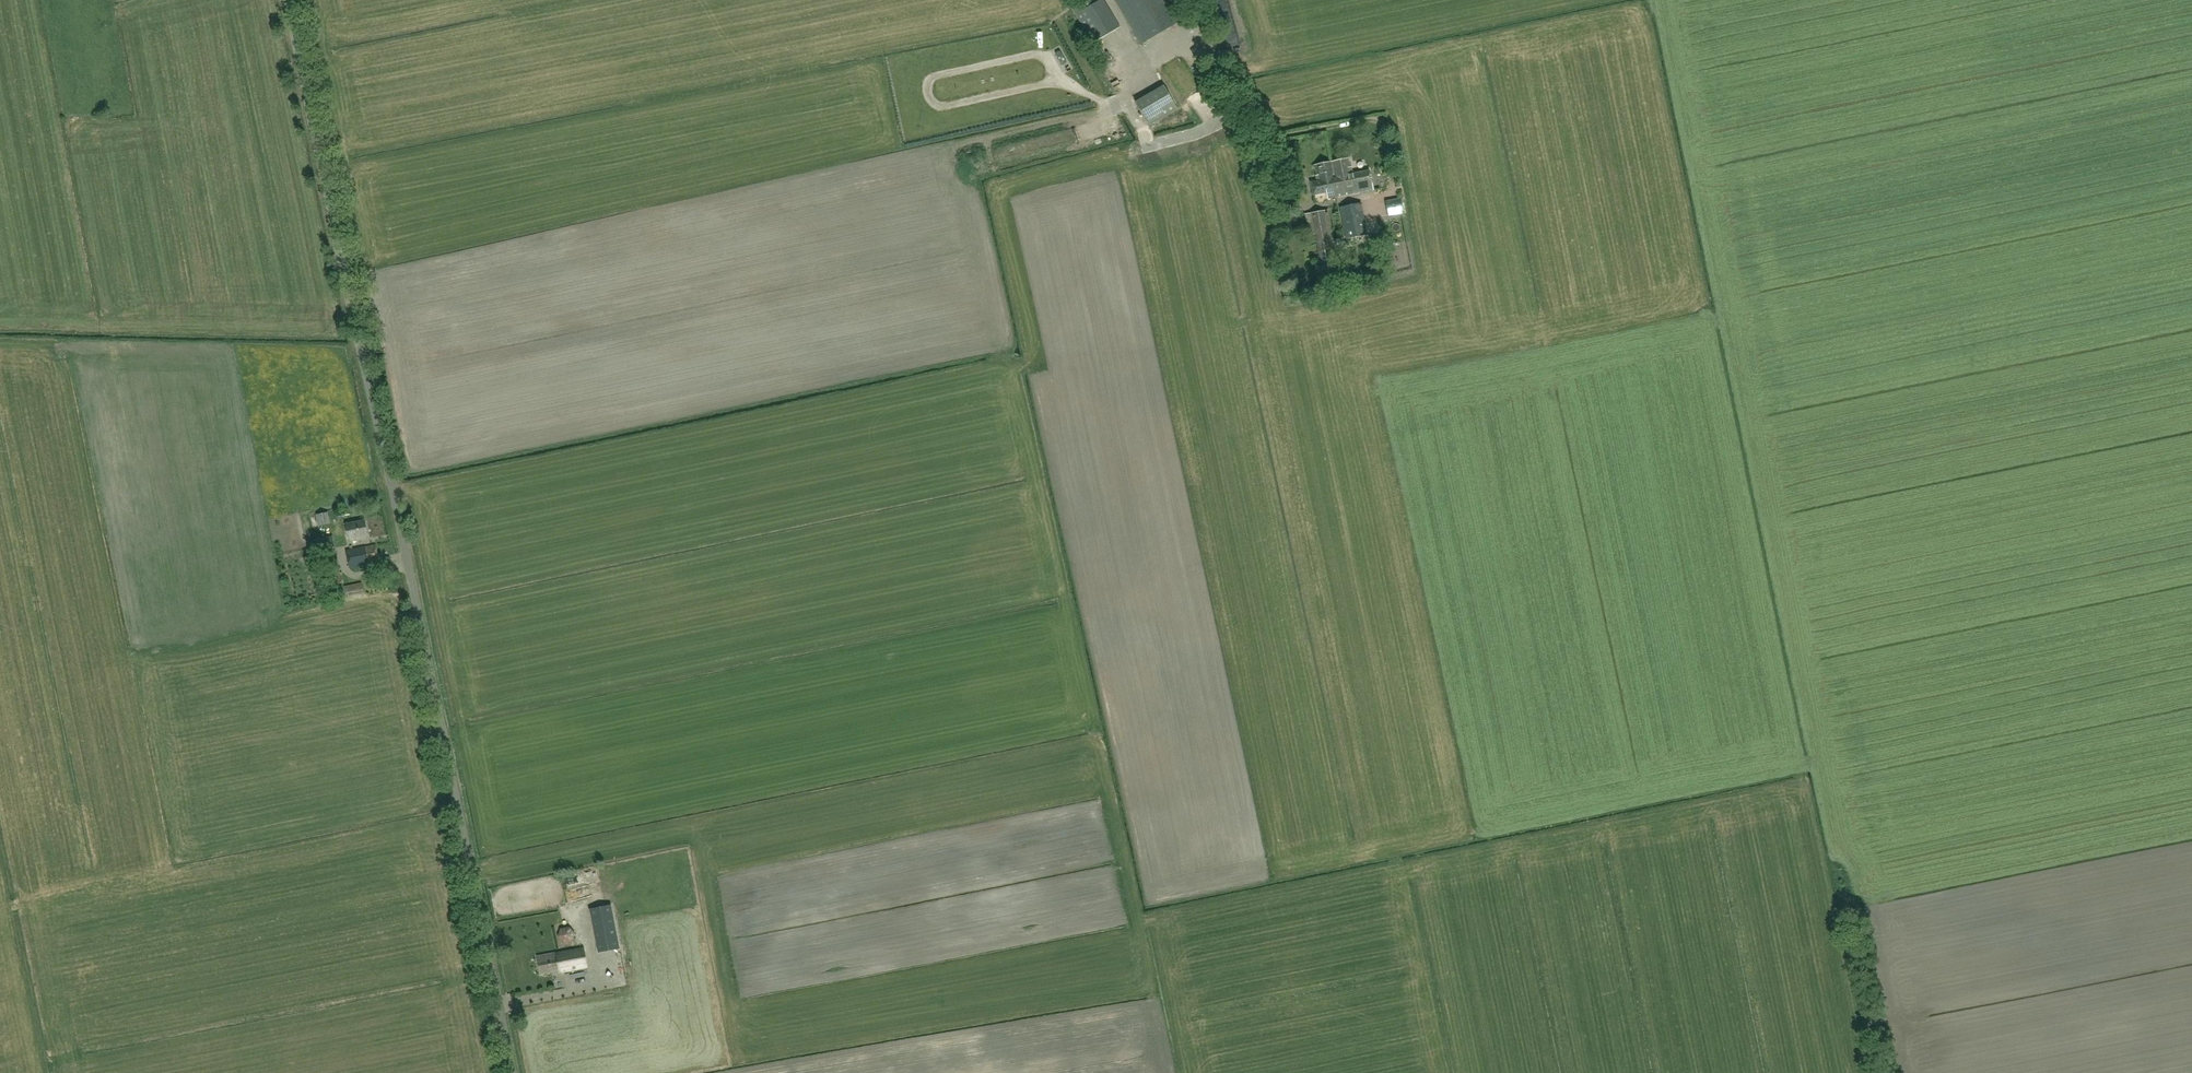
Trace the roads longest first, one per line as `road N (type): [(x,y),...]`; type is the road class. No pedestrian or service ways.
road 1 (unclassified): [(510,1072),(292,0)]
road 2 (unclassified): [(1393,193),(1292,205),(1234,94),(1202,0)]

